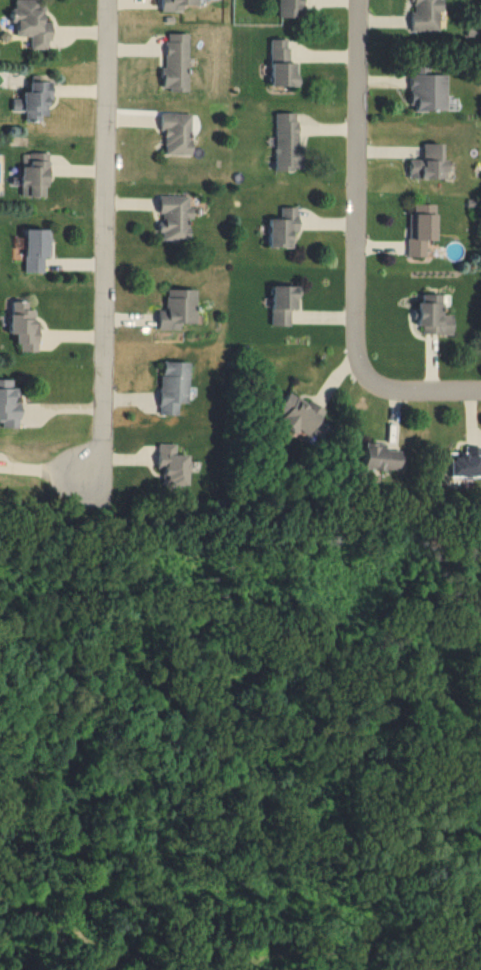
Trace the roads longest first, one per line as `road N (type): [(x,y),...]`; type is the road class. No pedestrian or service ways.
road 1 (residential): [(87,479),(107,438),(110,0)]
road 2 (residential): [(360,0),(358,348),(370,380)]

